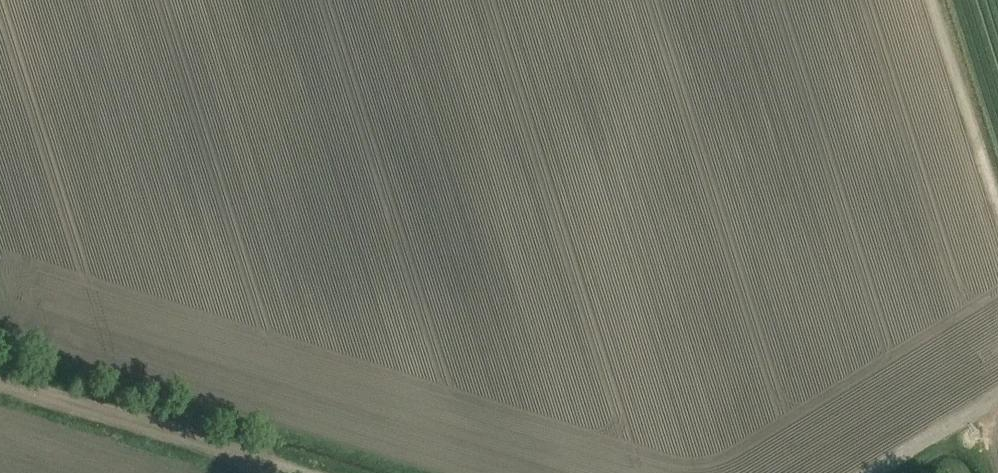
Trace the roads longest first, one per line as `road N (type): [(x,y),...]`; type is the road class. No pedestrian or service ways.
road 1 (track): [(251,454),(0,379)]
road 2 (track): [(997,203),(937,0)]
road 3 (track): [(861,472),(997,391)]

